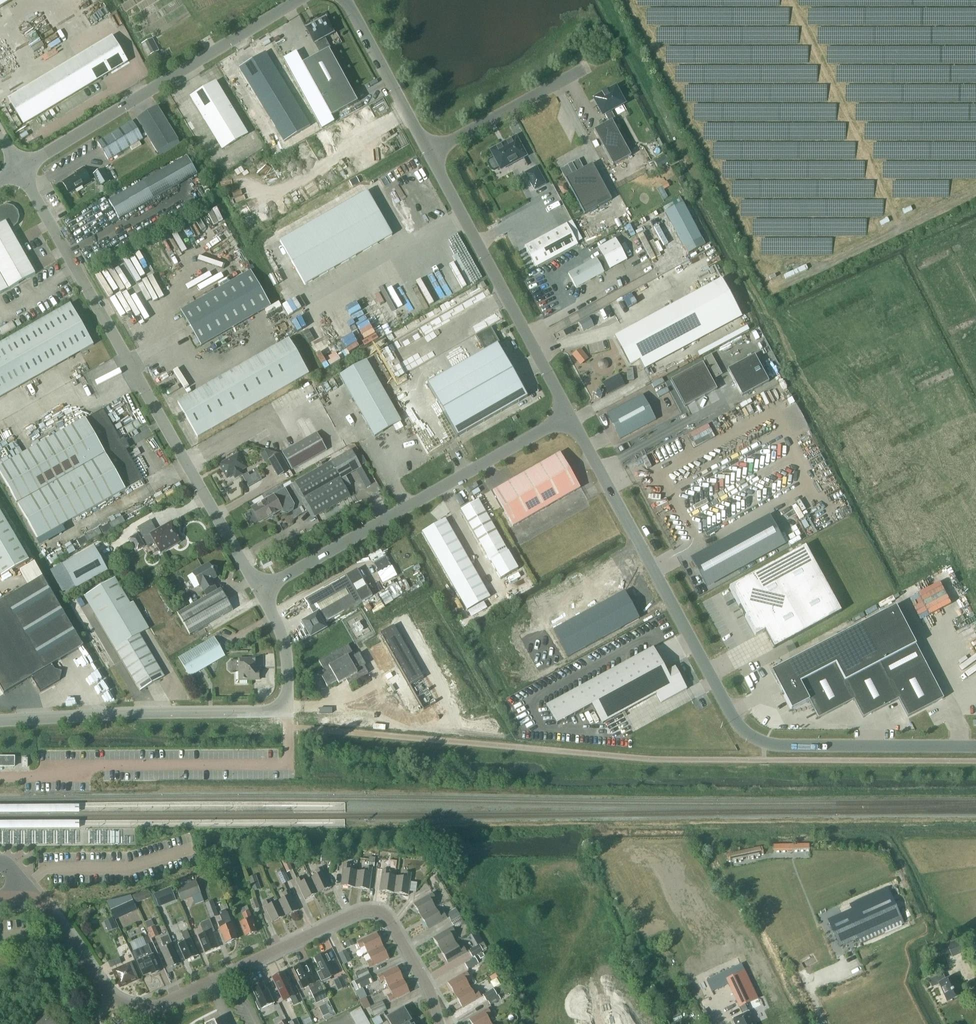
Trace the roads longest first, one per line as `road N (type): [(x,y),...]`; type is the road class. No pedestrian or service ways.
road 1 (tertiary): [(570,414),(746,731),(781,745),(975,746)]
road 2 (unclassified): [(259,590),(20,169)]
road 3 (unclassified): [(570,414),(259,590)]
road 4 (tertiary): [(20,169),(297,0)]
road 5 (residential): [(440,1023),(391,921),(371,910),(209,980)]
road 6 (tertiary): [(429,153),(570,414)]
road 7 (unclassified): [(283,707),(0,720)]
road 8 (unclassified): [(429,153),(585,68)]
road 9 (tertiary): [(347,0),(429,153)]
road 10 (unclassified): [(283,707),(286,650),(259,590)]

